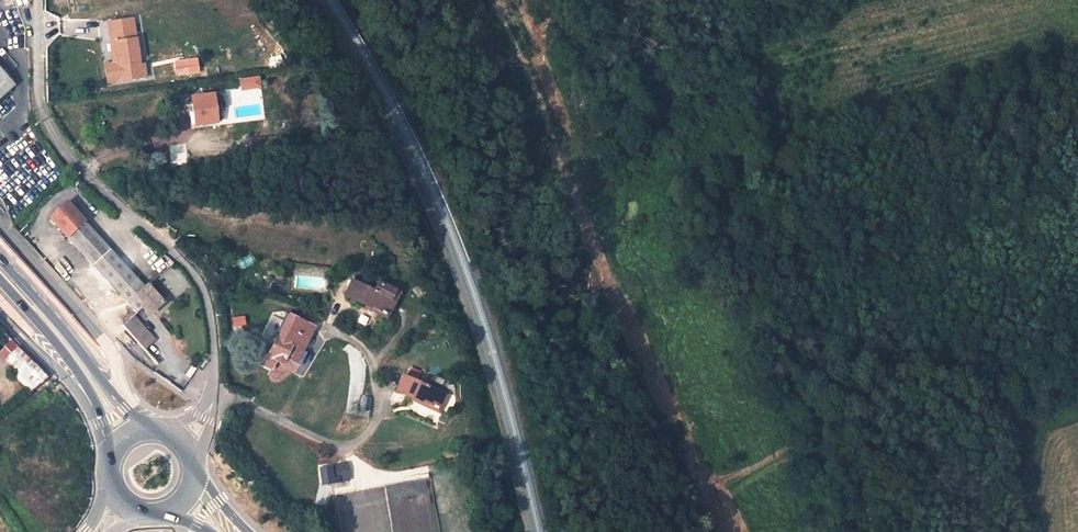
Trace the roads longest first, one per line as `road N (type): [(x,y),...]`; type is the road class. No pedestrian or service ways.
road 1 (residential): [(35,0),(39,91),(57,139),(79,170),(205,283),(216,368),(207,415)]
road 2 (unclassified): [(123,408),(112,353),(0,224)]
road 3 (primary): [(123,408),(0,251)]
road 4 (primary): [(0,280),(87,395)]

